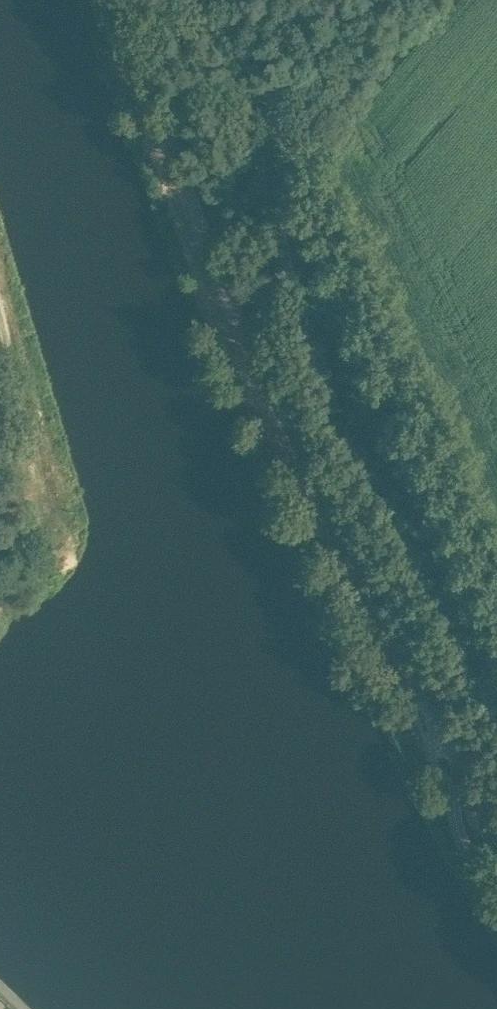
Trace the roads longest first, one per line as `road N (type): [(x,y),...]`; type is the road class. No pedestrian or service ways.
road 1 (track): [(102,0),(249,381),(452,783),(496,851)]
road 2 (track): [(0,327),(48,462)]

